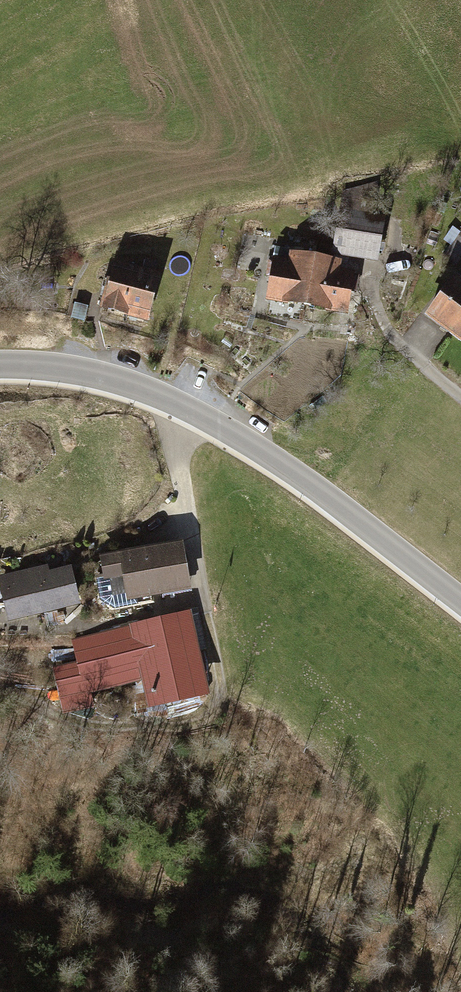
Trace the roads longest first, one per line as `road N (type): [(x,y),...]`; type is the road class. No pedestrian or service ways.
road 1 (tertiary): [(0,364),(93,373),(179,404),(298,475),(460,601)]
road 2 (track): [(0,690),(98,723),(137,725)]
road 3 (track): [(0,630),(125,620)]

